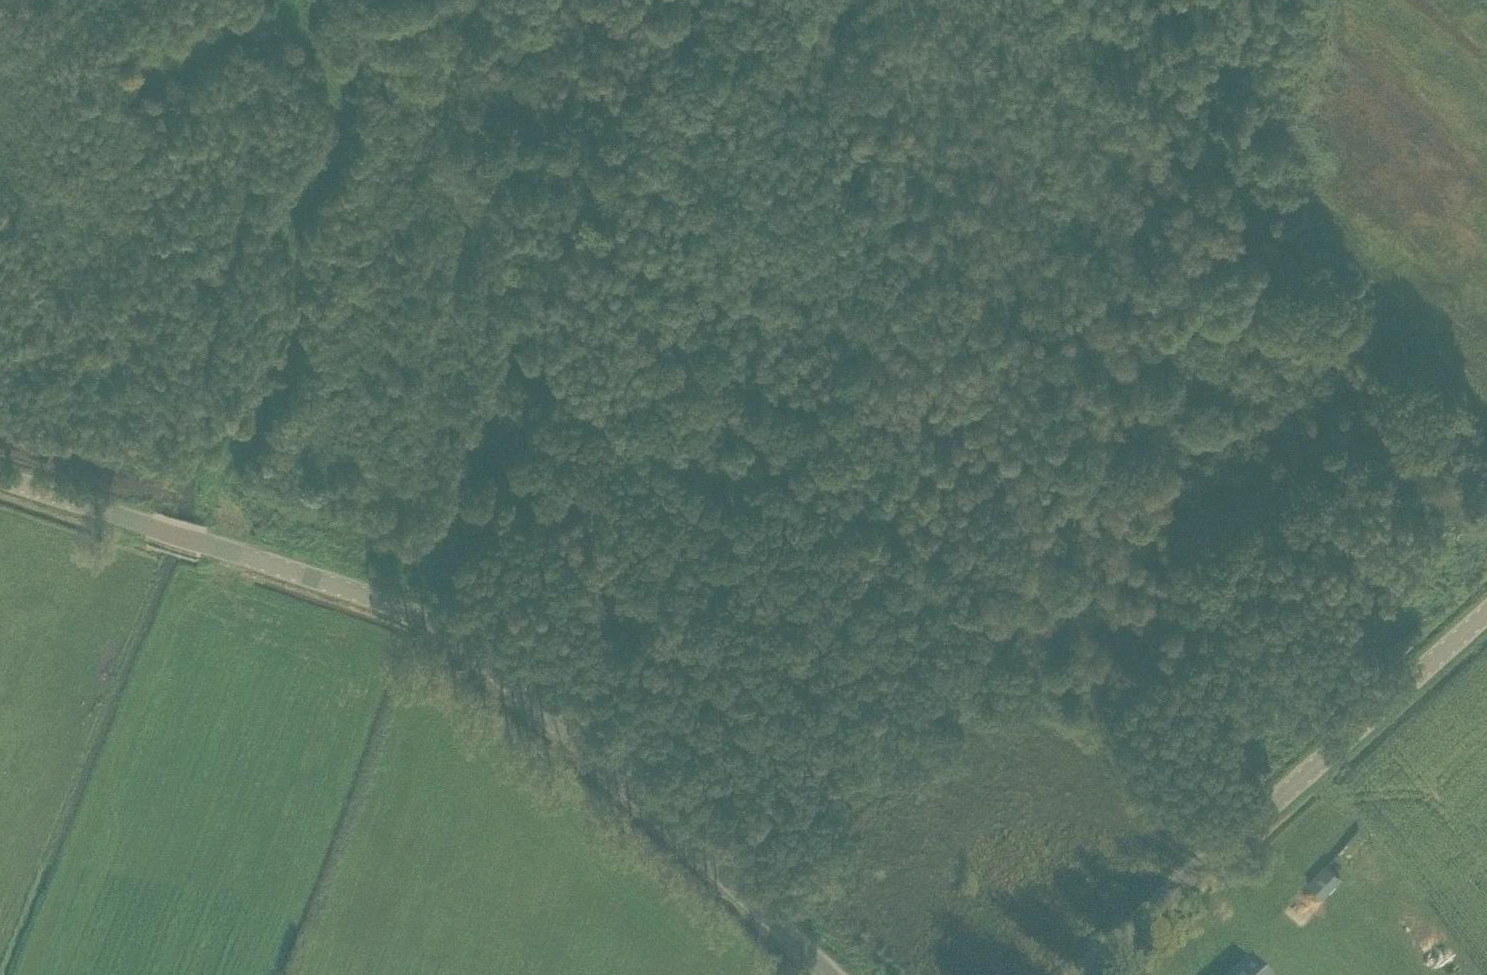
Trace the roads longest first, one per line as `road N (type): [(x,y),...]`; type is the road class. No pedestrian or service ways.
road 1 (unclassified): [(822,974),(516,684),(435,629),(353,587),(0,476)]
road 2 (unclassified): [(1084,974),(1486,612)]

